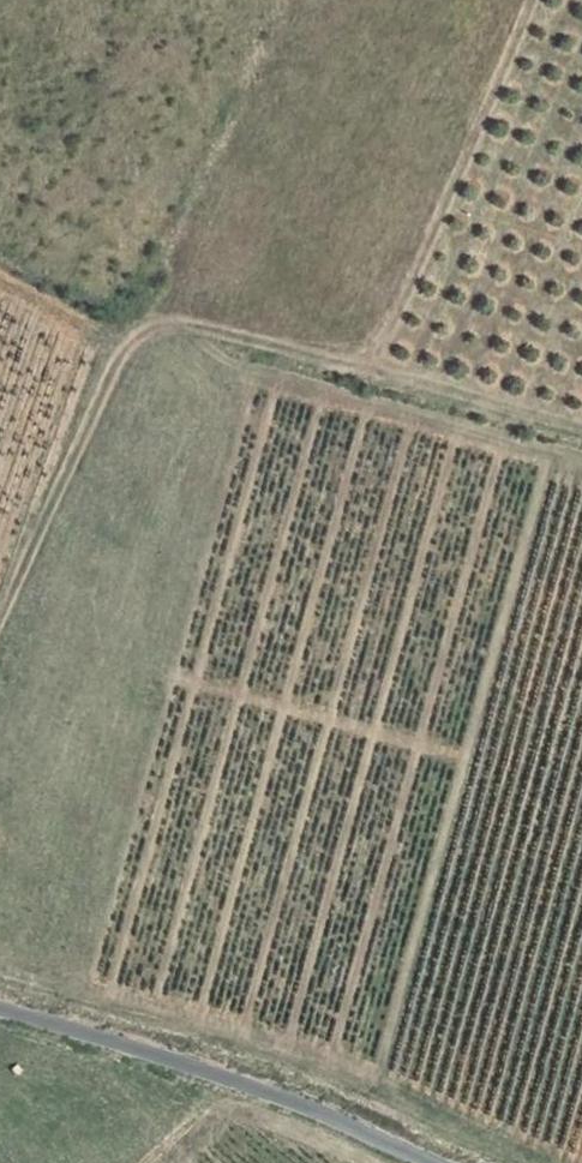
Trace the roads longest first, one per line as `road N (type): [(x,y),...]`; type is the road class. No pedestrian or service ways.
road 1 (track): [(0,614),(128,345),(155,327),(181,323),(581,427)]
road 2 (unclassified): [(0,1008),(274,1096),(426,1162)]

